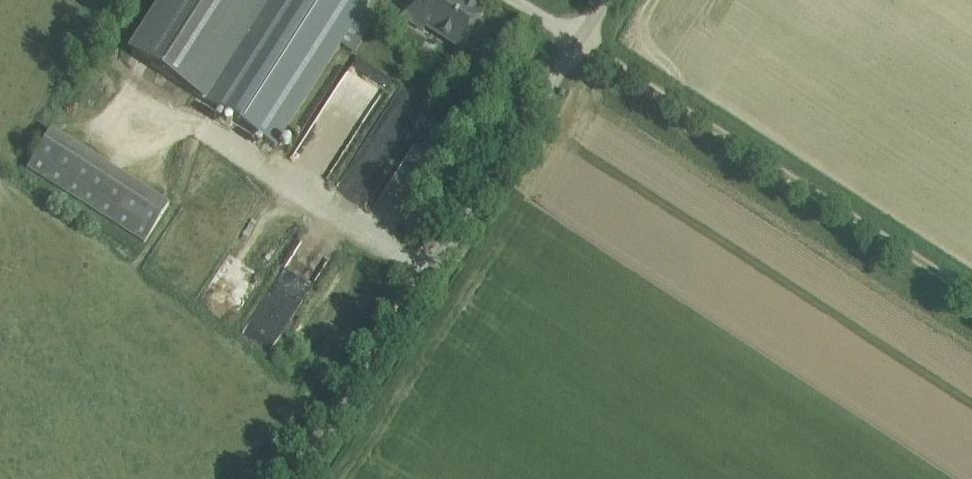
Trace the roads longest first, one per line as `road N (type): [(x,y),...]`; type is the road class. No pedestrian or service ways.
road 1 (unclassified): [(293,478),(597,0)]
road 2 (track): [(971,302),(570,42)]

